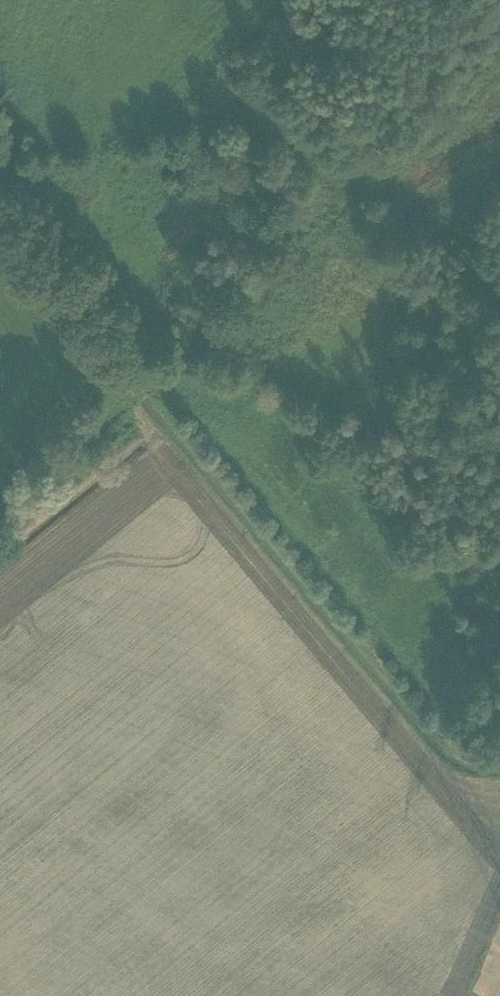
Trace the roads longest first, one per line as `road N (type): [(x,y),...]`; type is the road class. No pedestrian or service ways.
road 1 (track): [(0,517),(329,211)]

